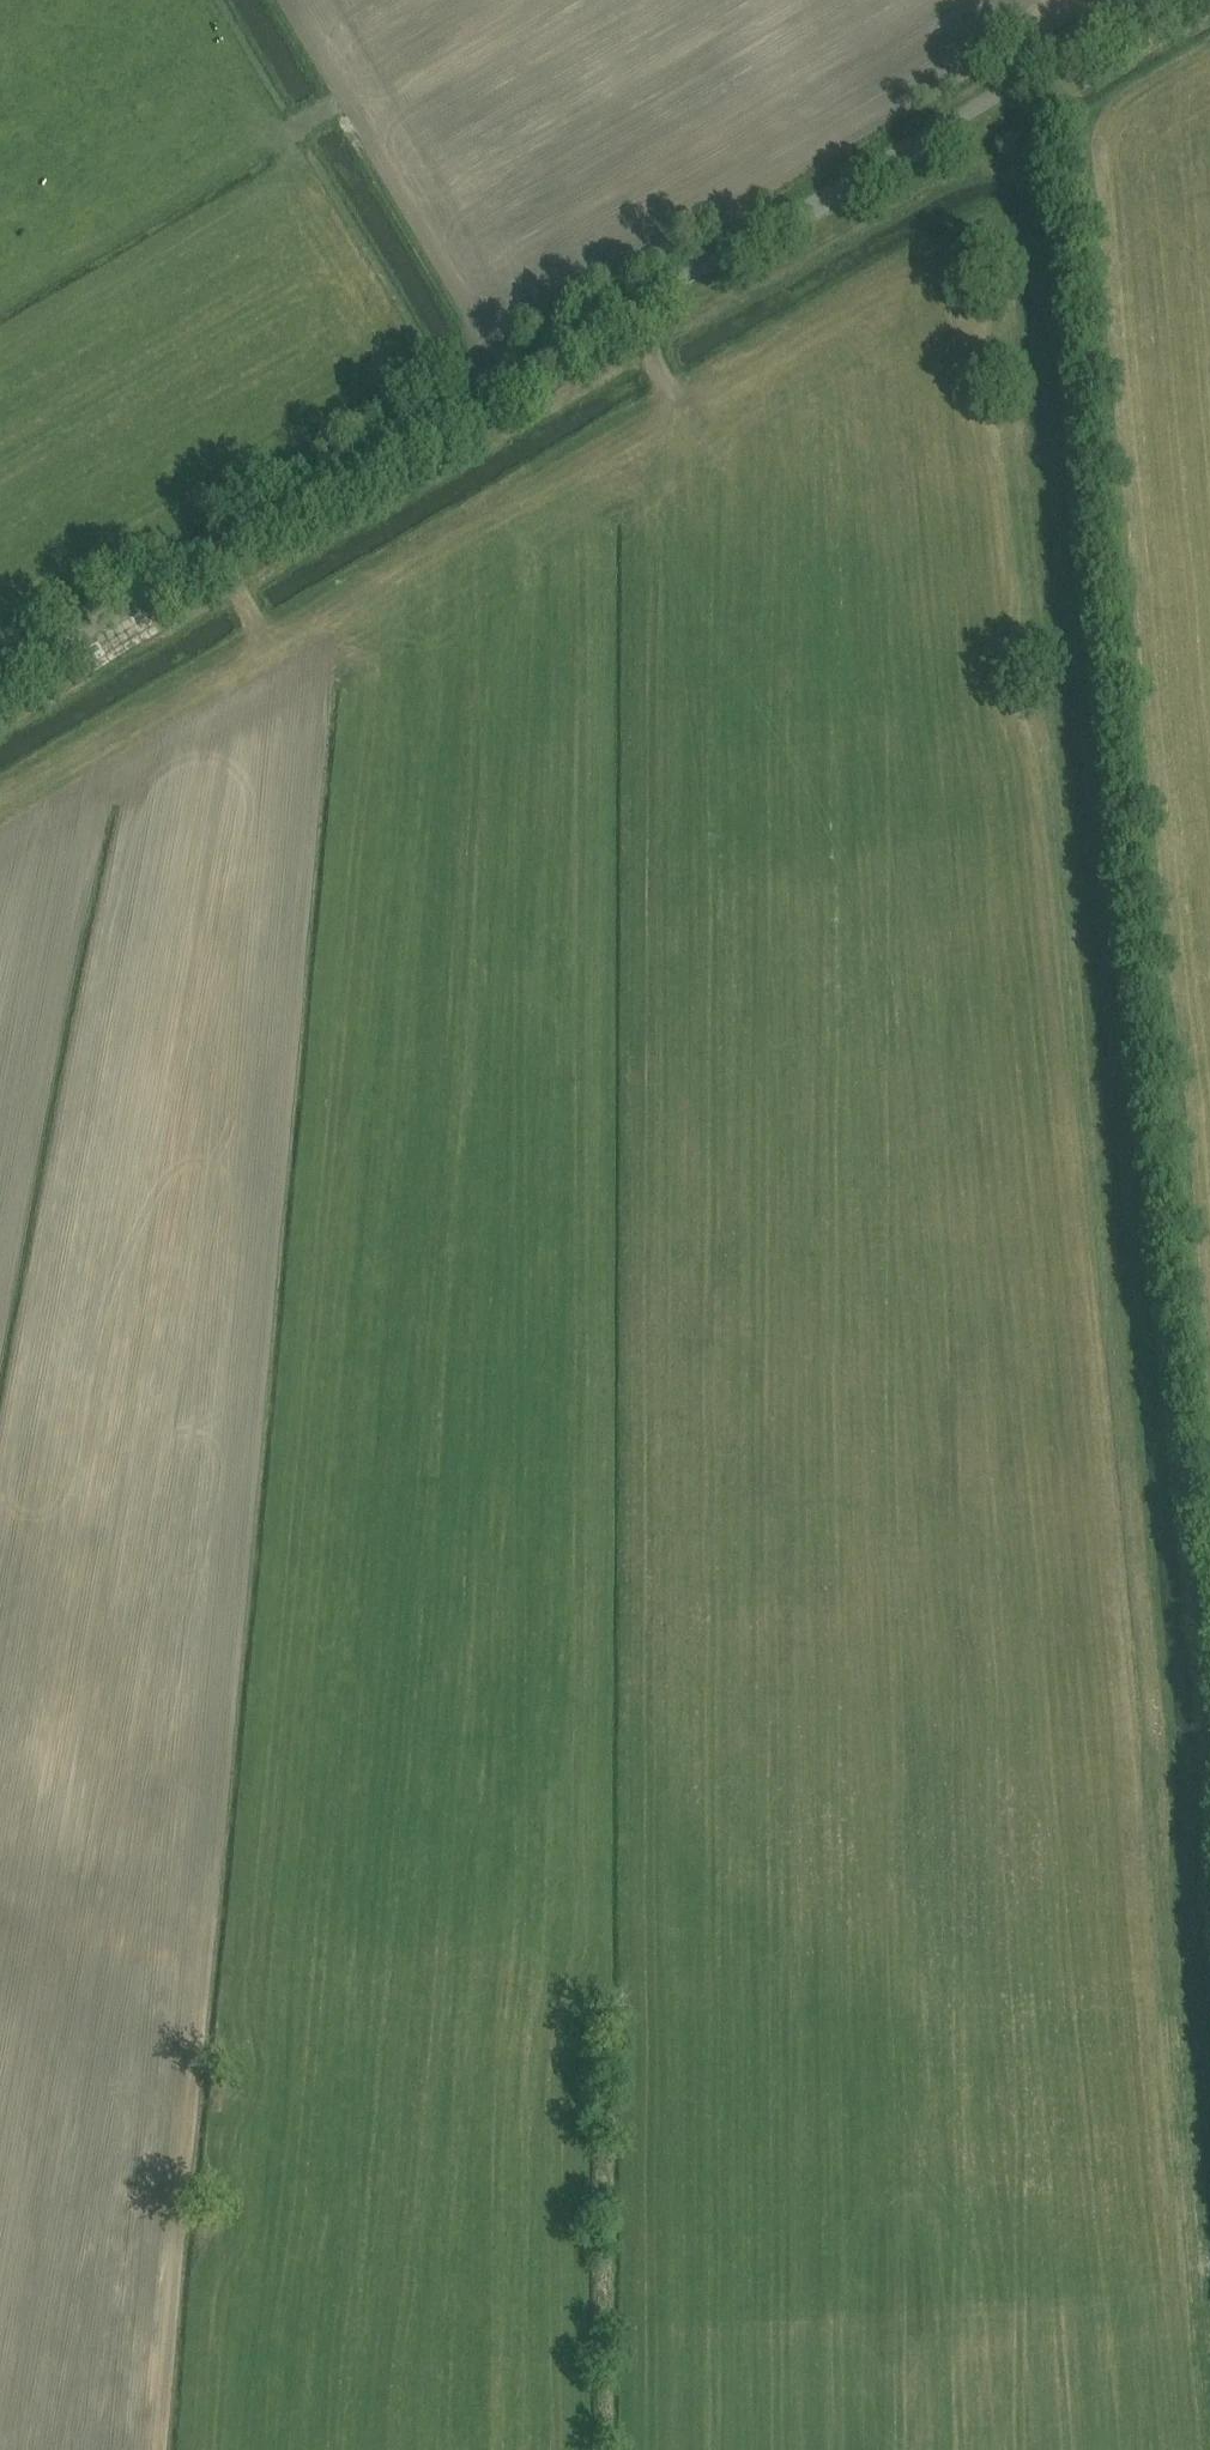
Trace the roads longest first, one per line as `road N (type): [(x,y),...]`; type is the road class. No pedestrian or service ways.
road 1 (unclassified): [(0,678),(1152,0)]

